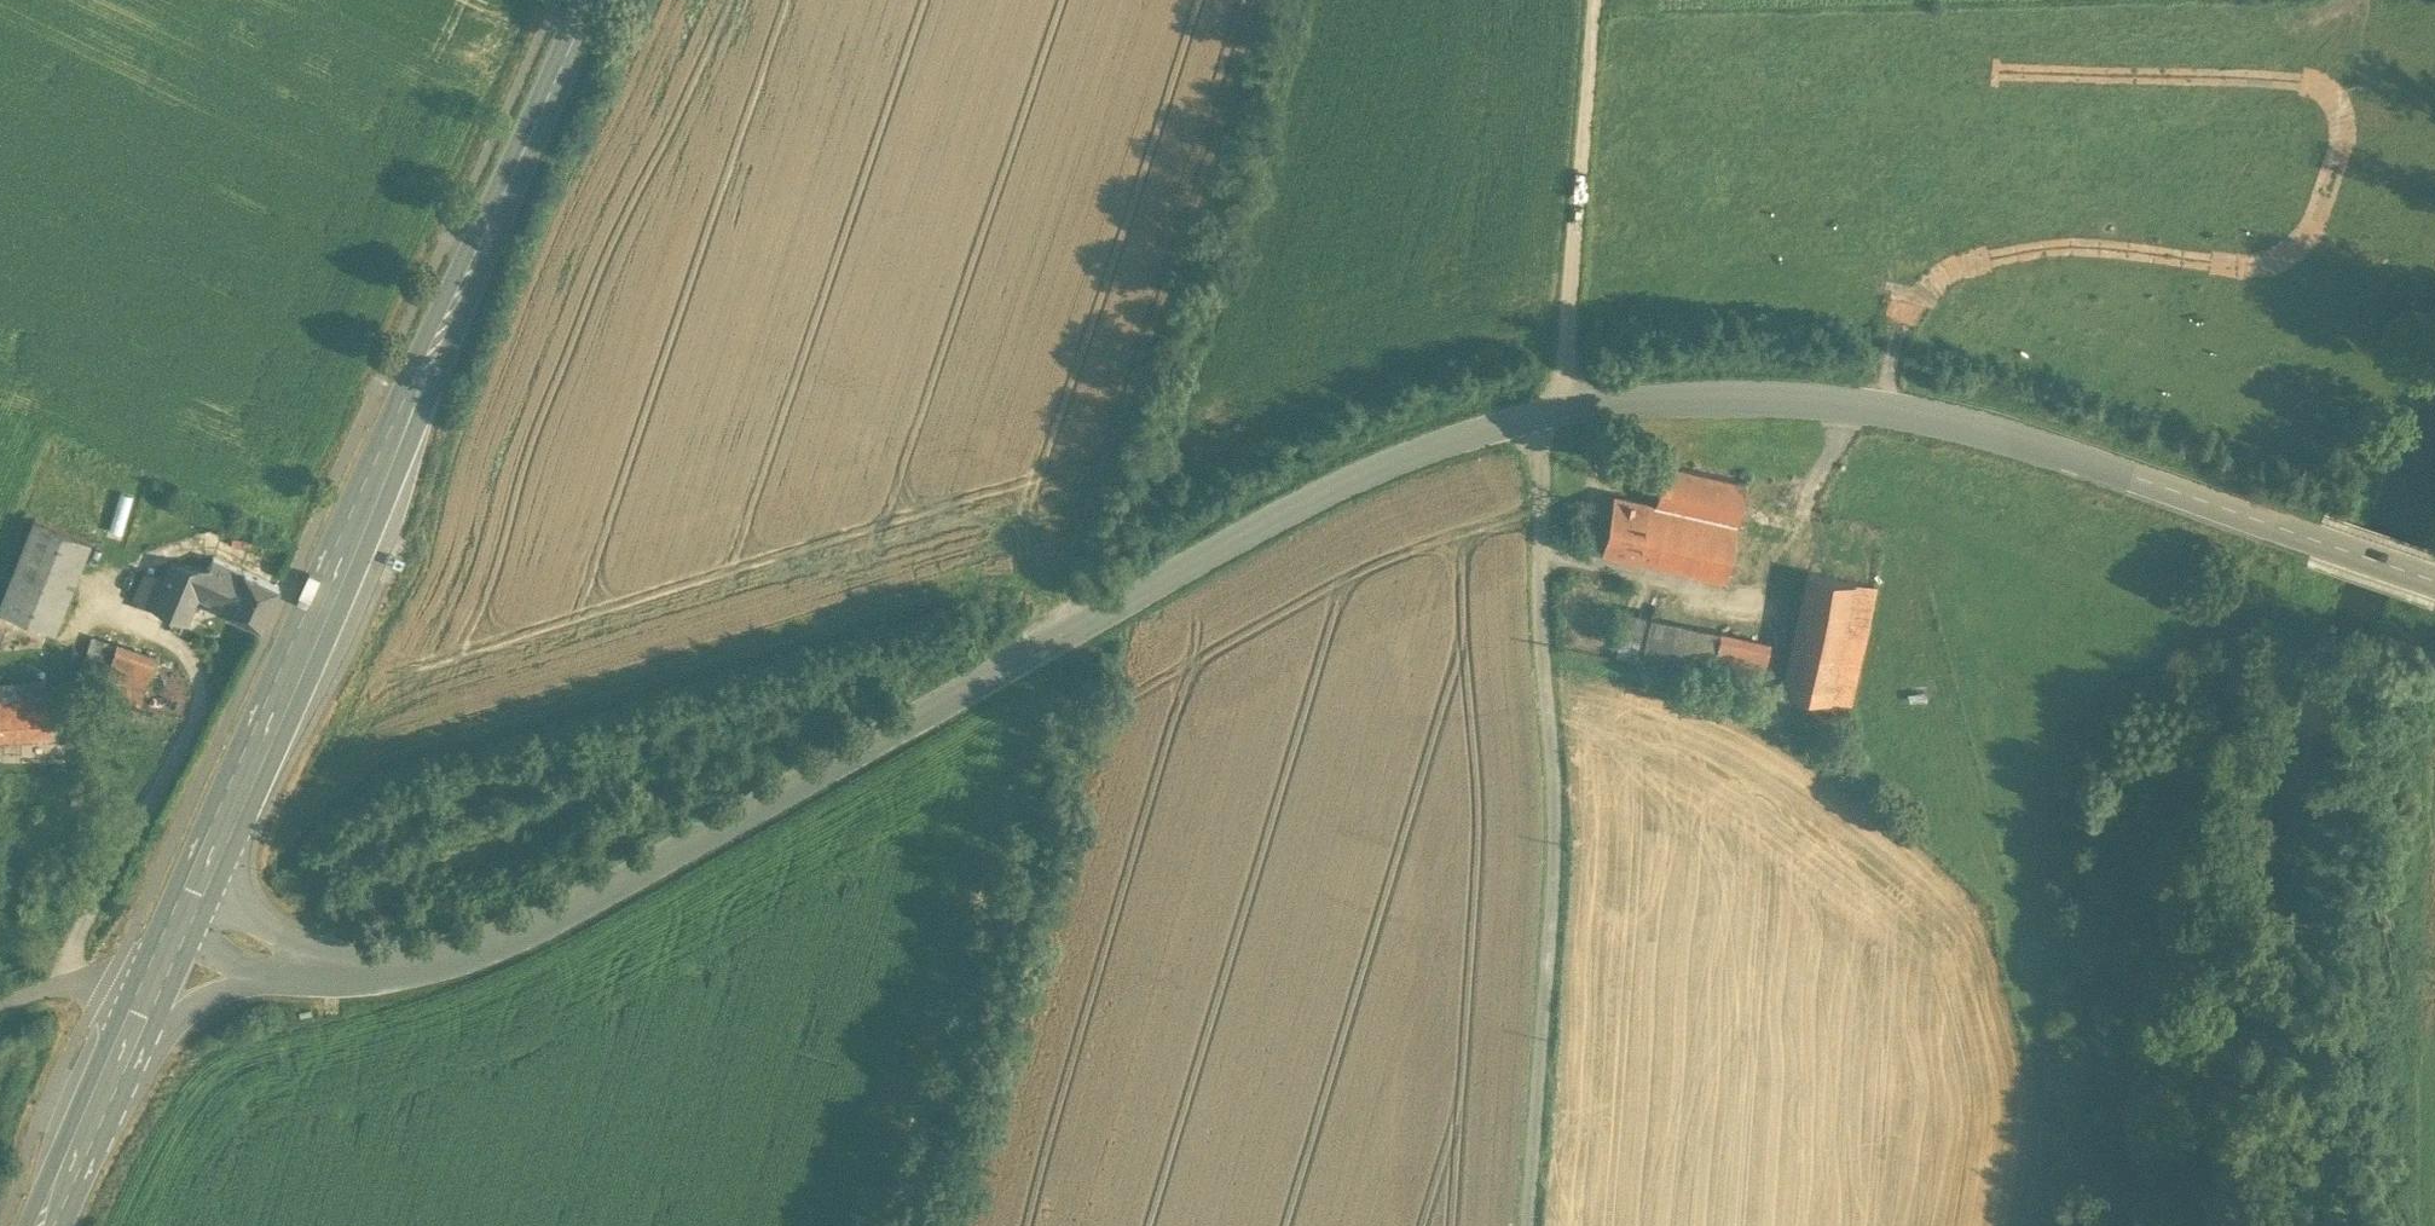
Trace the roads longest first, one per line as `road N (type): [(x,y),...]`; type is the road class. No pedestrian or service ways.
road 1 (unclassified): [(296,974),(493,943),(1384,464),(1561,410)]
road 2 (primary): [(167,948),(590,0)]
road 3 (unclassified): [(1561,410),(1722,397),(1880,407),(2100,463),(2434,579)]
road 4 (residential): [(1561,410),(1529,600),(1560,842),(1530,1225)]
road 5 (residential): [(1561,410),(1590,0)]
road 6 (primary): [(46,1225),(127,1038)]
road 7 (primary): [(127,1038),(233,981),(296,974)]
road 8 (track): [(0,1003),(167,948)]
road 9 (unclassified): [(167,948),(296,974)]

